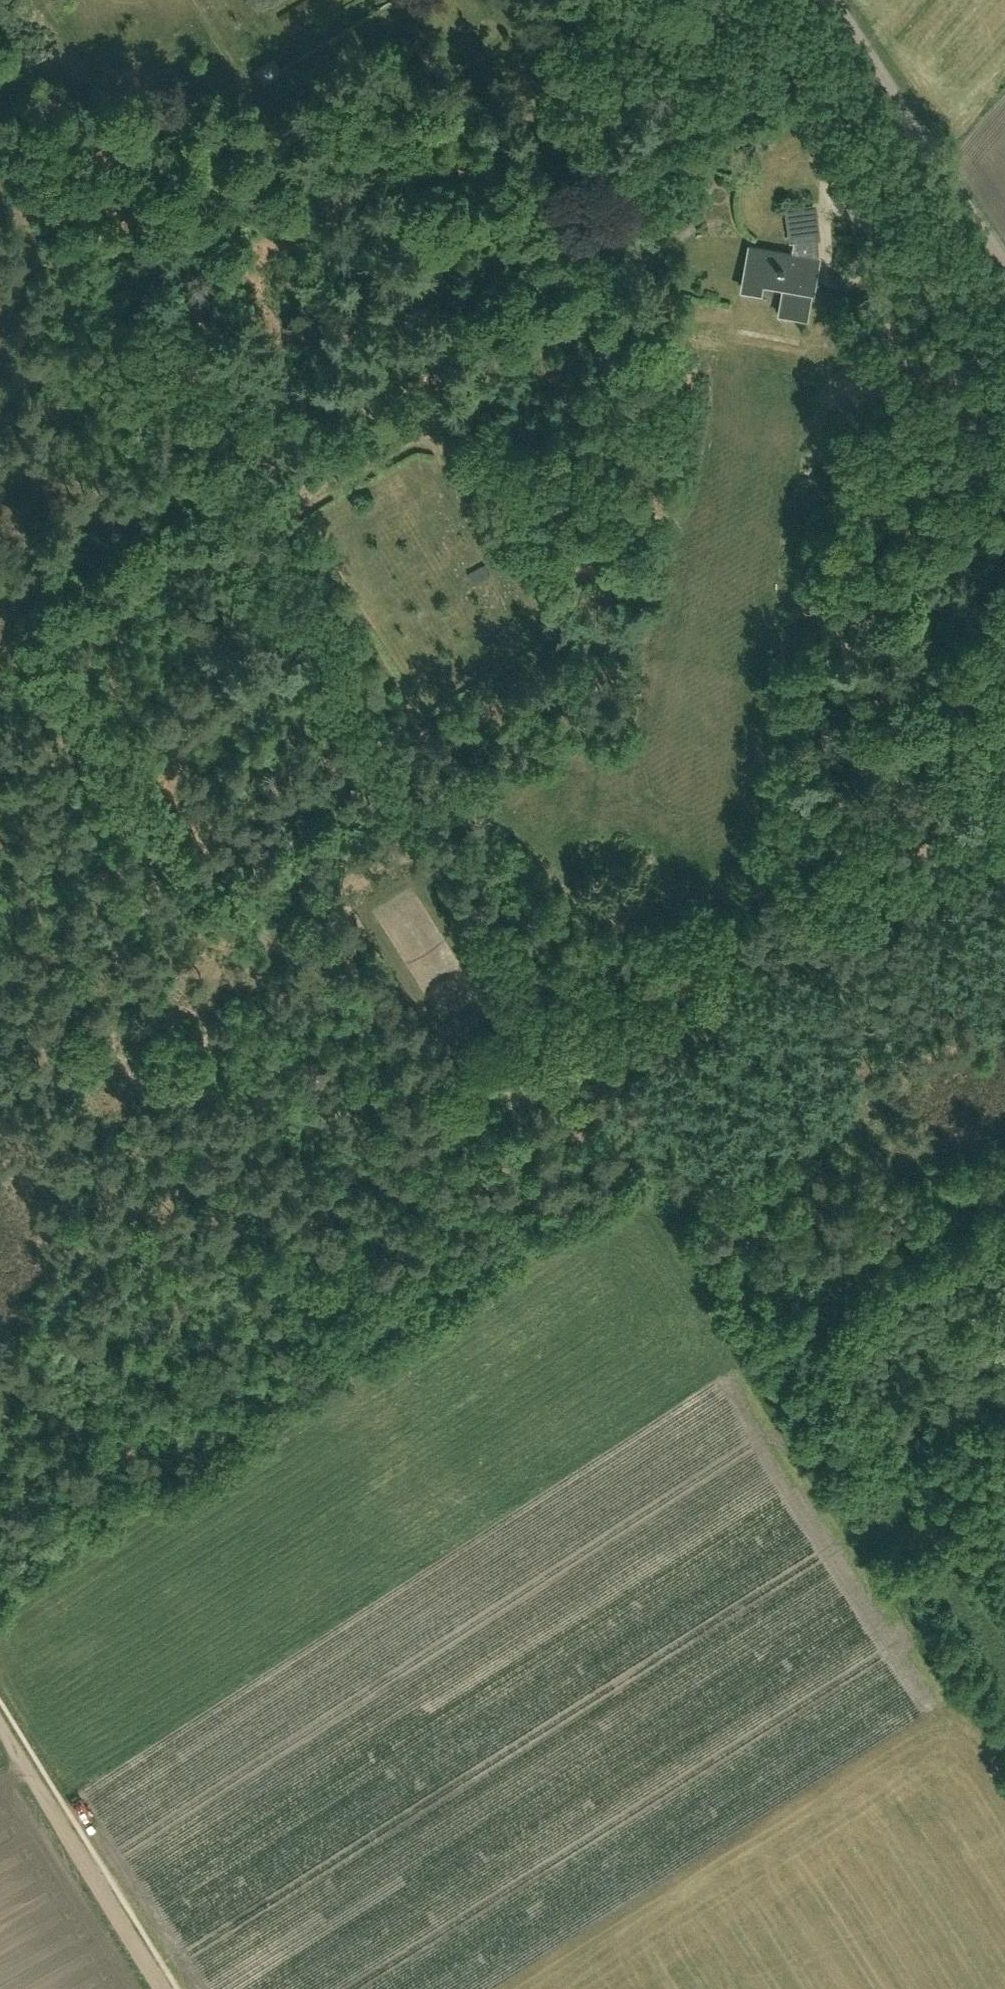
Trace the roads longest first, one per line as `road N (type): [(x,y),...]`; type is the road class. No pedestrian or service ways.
road 1 (unclassified): [(1004,270),(830,0)]
road 2 (track): [(161,1988),(0,1726)]

